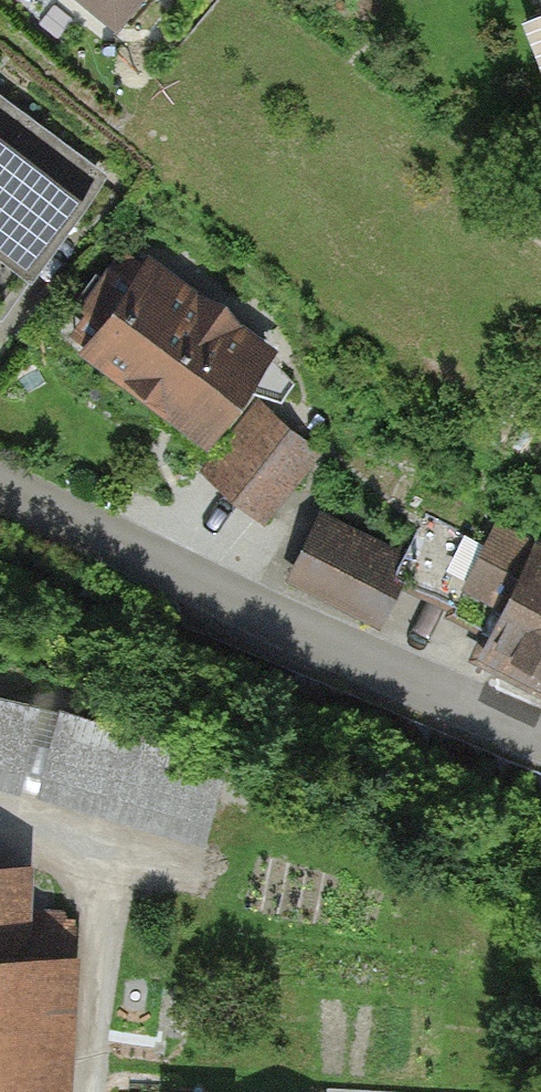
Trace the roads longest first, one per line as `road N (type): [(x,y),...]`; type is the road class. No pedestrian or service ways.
road 1 (residential): [(540,736),(0,483)]

